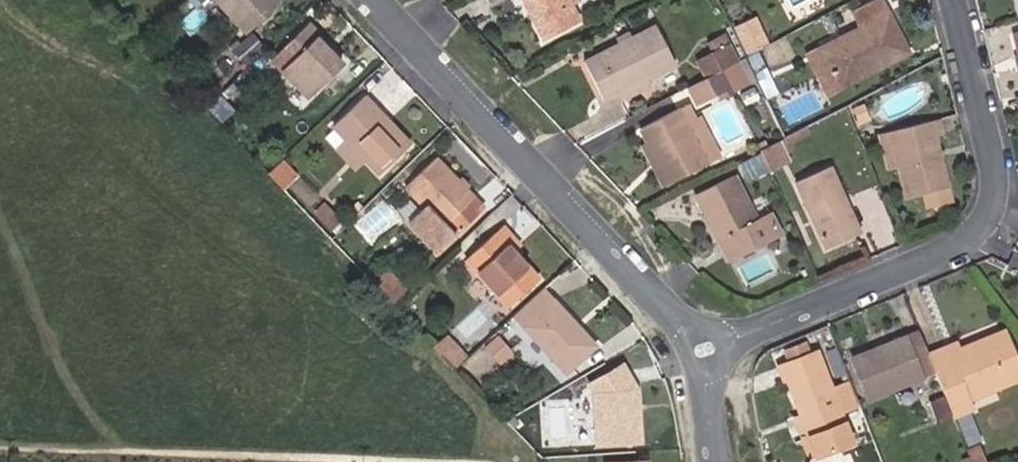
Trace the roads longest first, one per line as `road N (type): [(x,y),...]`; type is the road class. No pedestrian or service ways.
road 1 (residential): [(730,348),(967,236),(990,203),(996,170),(953,0)]
road 2 (residential): [(372,0),(694,329)]

